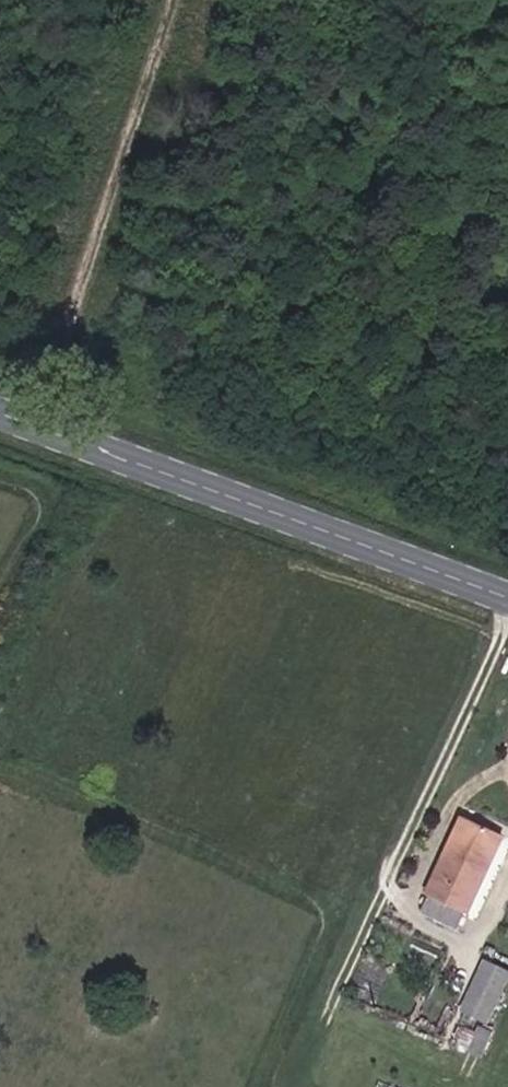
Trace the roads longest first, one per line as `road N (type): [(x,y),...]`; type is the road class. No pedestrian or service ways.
road 1 (secondary): [(0,413),(507,596)]
road 2 (track): [(507,622),(299,1086)]

